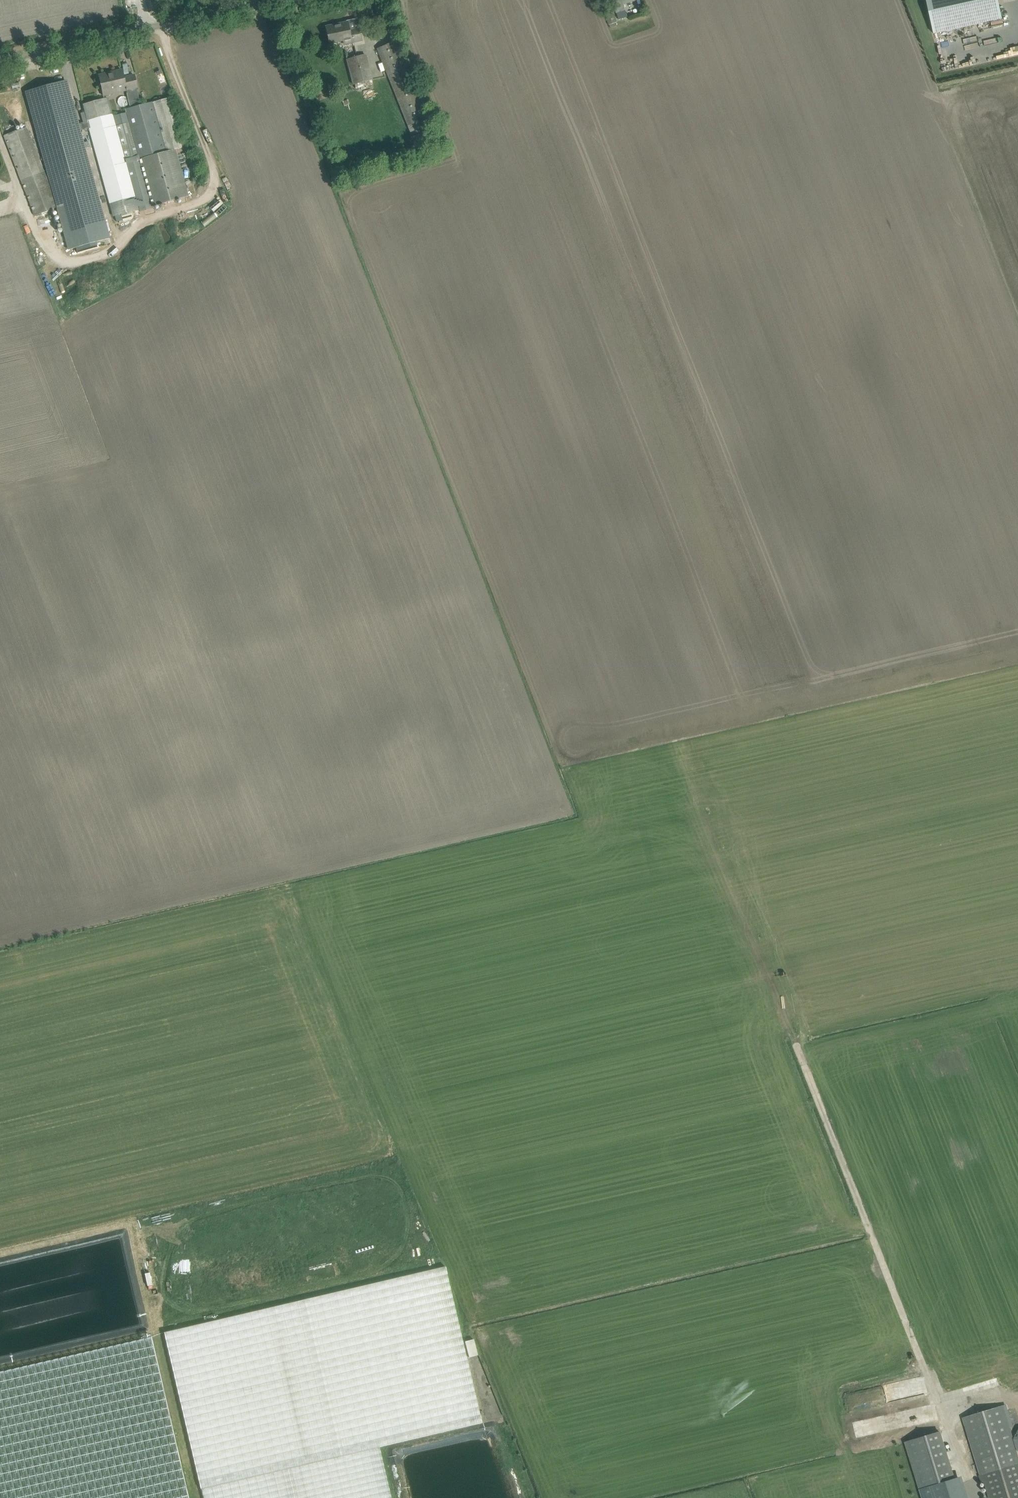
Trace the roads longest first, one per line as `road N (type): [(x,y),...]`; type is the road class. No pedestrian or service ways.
road 1 (track): [(968,1470),(800,1046)]
road 2 (unclassified): [(0,66),(288,0)]

